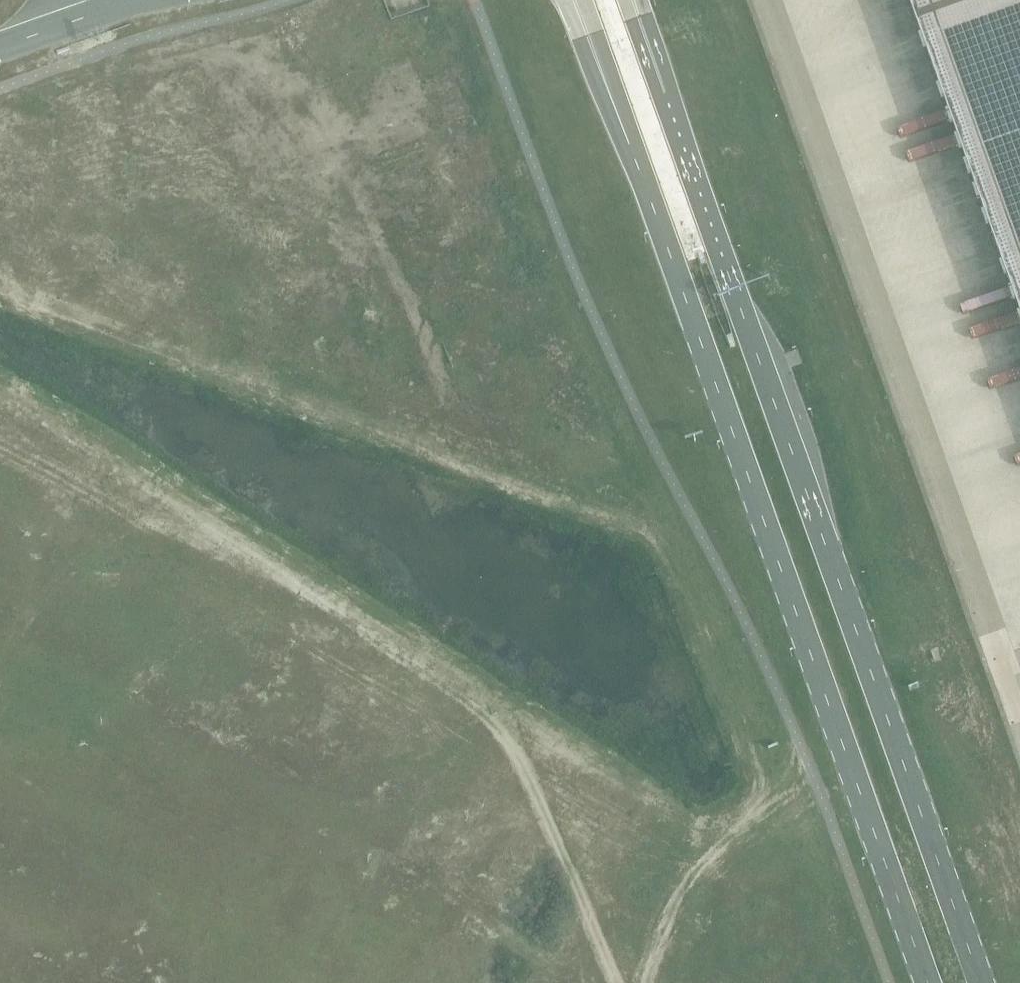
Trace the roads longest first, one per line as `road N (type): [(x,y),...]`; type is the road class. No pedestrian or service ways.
road 1 (tertiary): [(982,982),(640,23)]
road 2 (tertiary): [(608,84),(926,982)]
road 3 (track): [(518,754),(613,982)]
road 4 (unclassified): [(0,47),(133,0)]

